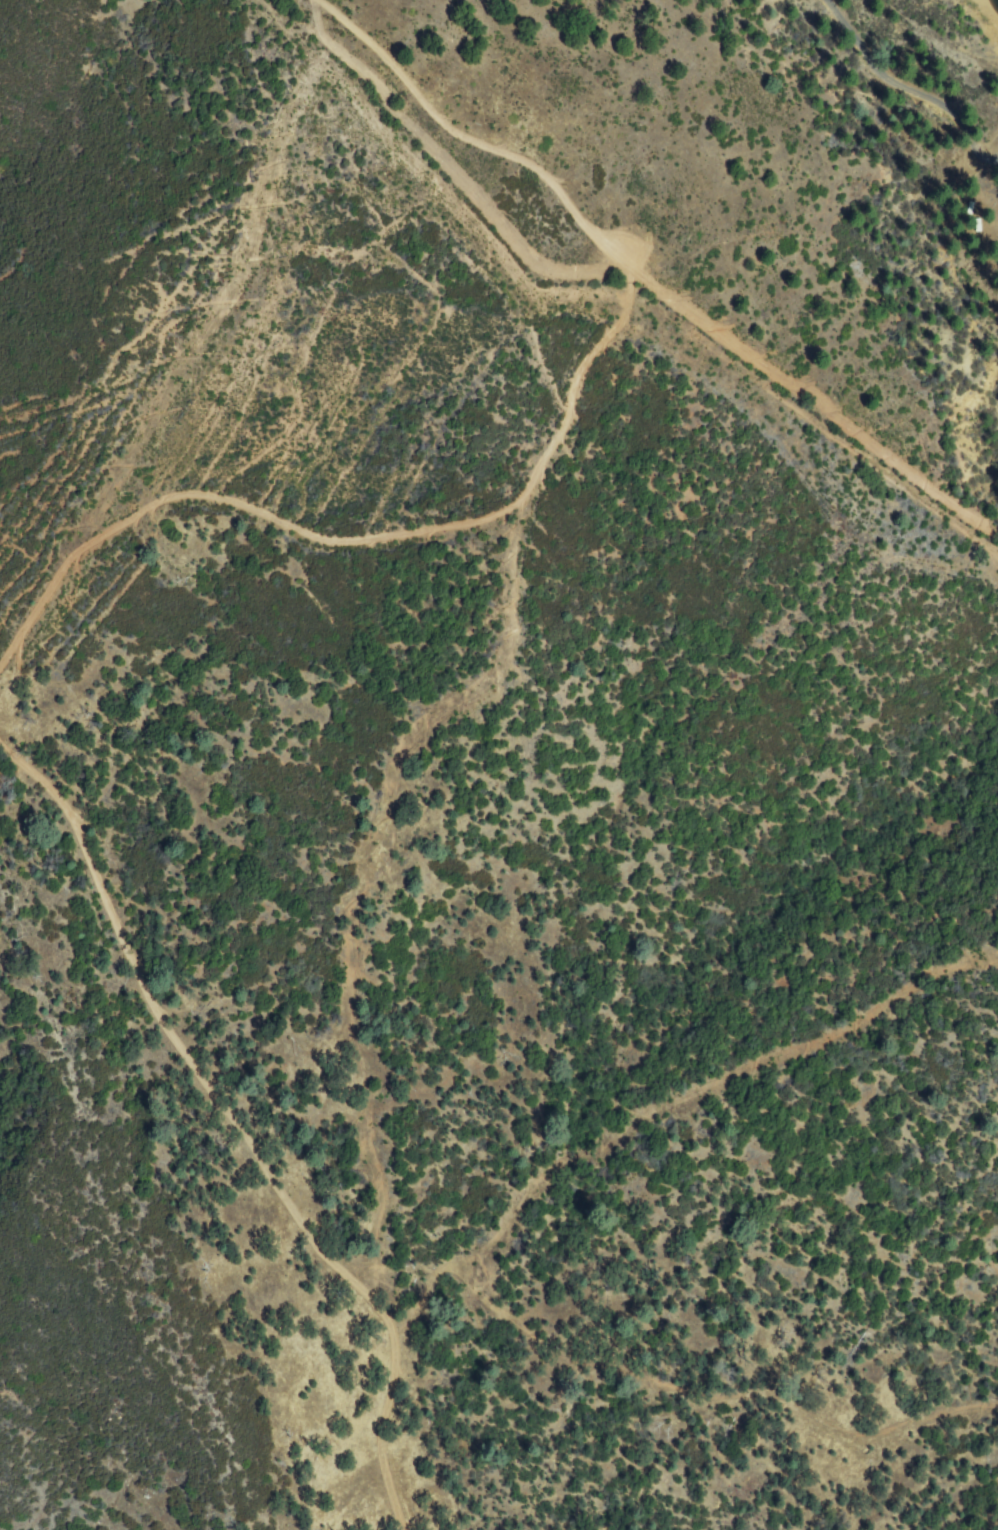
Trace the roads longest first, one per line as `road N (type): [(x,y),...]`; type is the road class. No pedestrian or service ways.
road 1 (track): [(409,1529),(383,1452),(396,1363),(389,1323),(330,1257),(174,1041),(75,824),(0,735)]
road 2 (track): [(0,678),(81,560),(183,497),(227,498),(325,537),(355,539),(471,523),(520,505),(562,437),(591,358),(629,314),(637,263)]
road 3 (track): [(637,263),(544,162),(454,120),(369,32),(325,0)]

